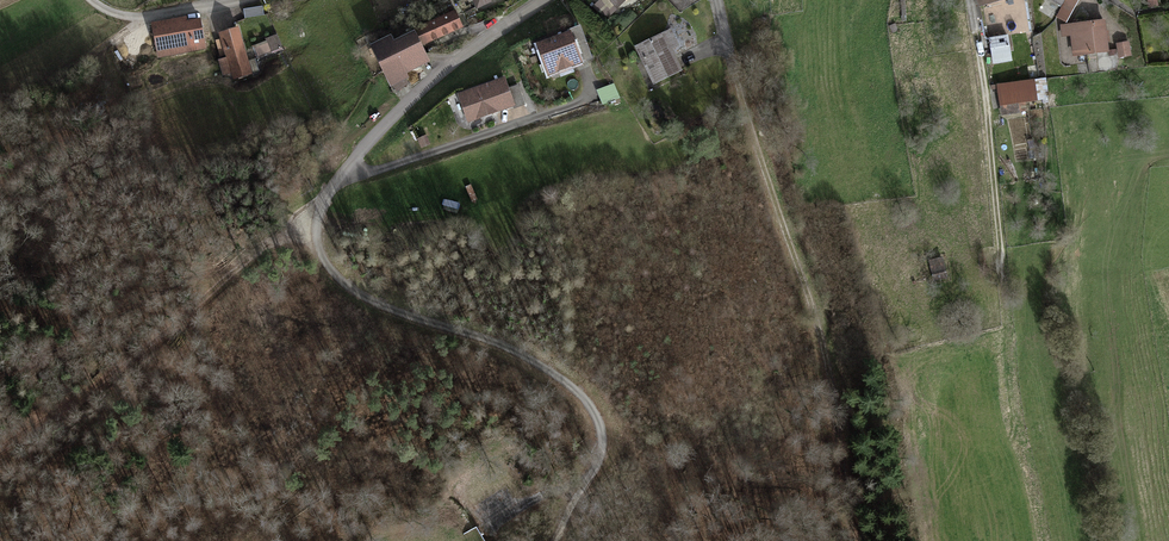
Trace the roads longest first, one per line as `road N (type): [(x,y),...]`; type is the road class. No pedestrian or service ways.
road 1 (track): [(551,540),(598,460),(601,428),(590,402),(494,340),(380,304),(349,285),(319,254),(316,220),(326,195)]
road 2 (track): [(861,540),(814,314),(726,53)]
road 3 (track): [(0,441),(211,278),(316,220)]
road 4 (residential): [(544,0),(419,90),(326,195)]
road 5 (track): [(1005,284),(987,122)]
road 6 (residential): [(245,0),(132,17),(90,0)]
road 7 (residential): [(970,0),(987,122)]

